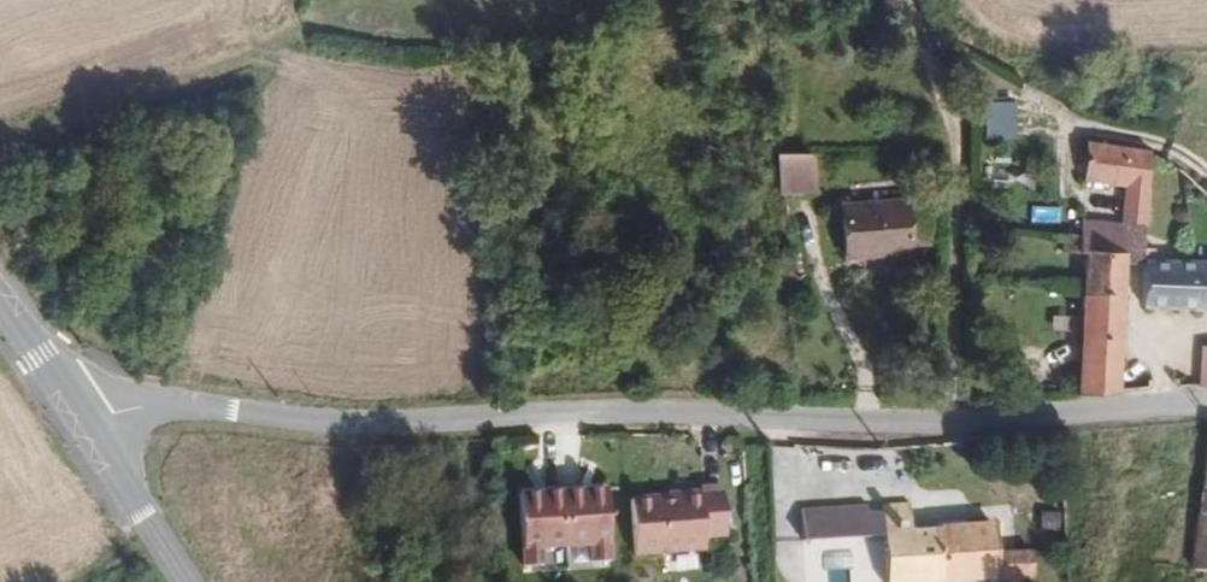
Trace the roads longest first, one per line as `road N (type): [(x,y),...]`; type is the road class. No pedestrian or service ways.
road 1 (residential): [(76,408),(107,399),(369,428),(649,419),(902,424),(1206,409)]
road 2 (tertiary): [(76,408),(189,581)]
road 3 (tertiary): [(0,305),(76,408)]

